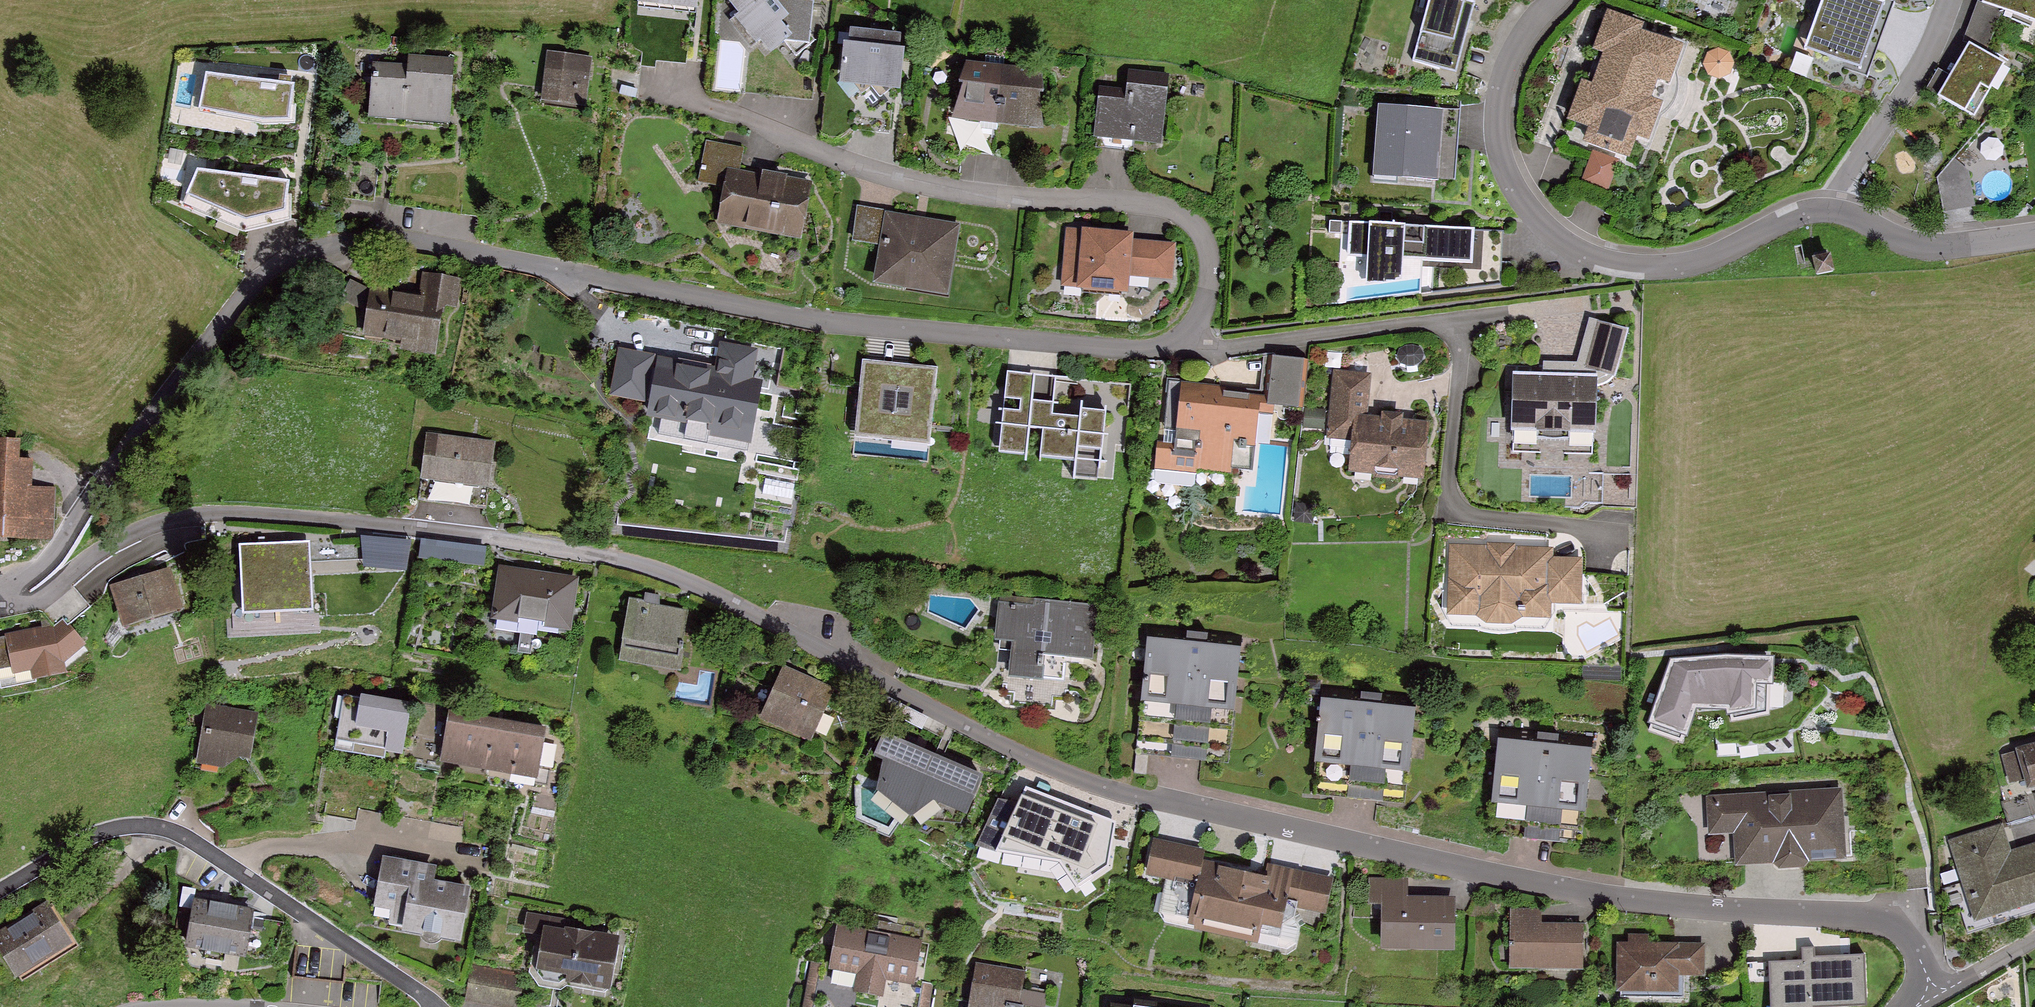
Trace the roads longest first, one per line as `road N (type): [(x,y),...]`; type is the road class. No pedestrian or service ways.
road 1 (residential): [(1936,1000),(1905,931),(1881,917),(1619,896),(1135,799),(1008,755),(685,580),(594,553),(219,512),(127,534),(50,591),(0,602)]
road 2 (residential): [(0,600),(62,545),(244,294),(298,252),(326,243),(393,237),(861,324),(1154,347),(1190,339)]
road 3 (residential): [(1190,339),(1207,312),(1211,277),(1208,240),(1183,214),(1144,202),(965,193),(874,171),(648,85)]
road 4 (residential): [(1190,339),(1228,348),(1425,321),(1457,345),(1461,371),(1453,504),(1473,516),(1611,533)]
road 5 (residential): [(1834,211),(1784,220),(1713,260),(1672,266),(1615,261),(1566,242),(1526,205),(1506,165),(1498,123),(1522,40),(1556,0)]
road 6 (residential): [(433,1006),(168,827),(103,830),(0,889)]
road 7 (residential): [(1834,211),(1839,185),(1922,70),(1954,0)]
road 8 (residential): [(2034,233),(1924,244),(1834,211)]

